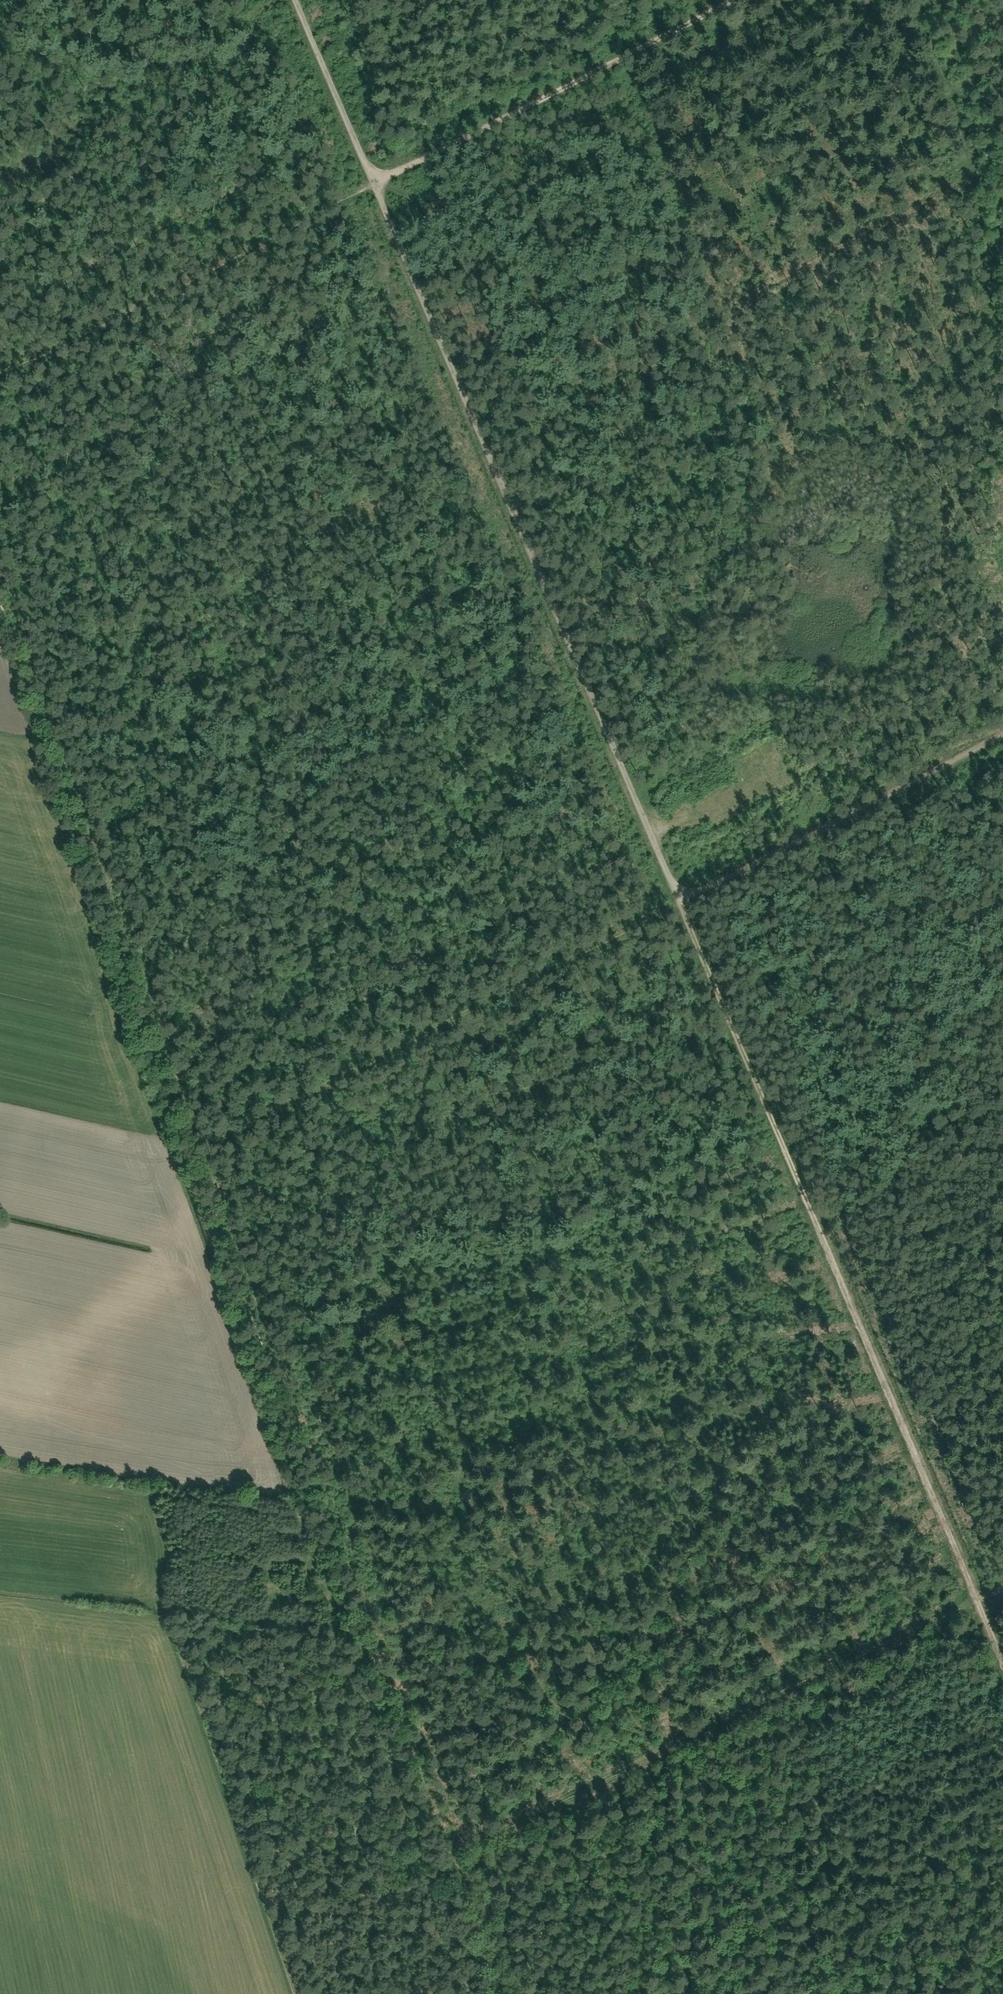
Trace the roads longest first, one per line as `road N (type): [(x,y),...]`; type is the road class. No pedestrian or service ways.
road 1 (track): [(291,0),(684,911)]
road 2 (track): [(0,370),(738,0)]
road 3 (track): [(1002,1672),(684,911)]
road 4 (track): [(684,911),(1002,738)]
road 5 (track): [(304,1993),(216,1707)]

